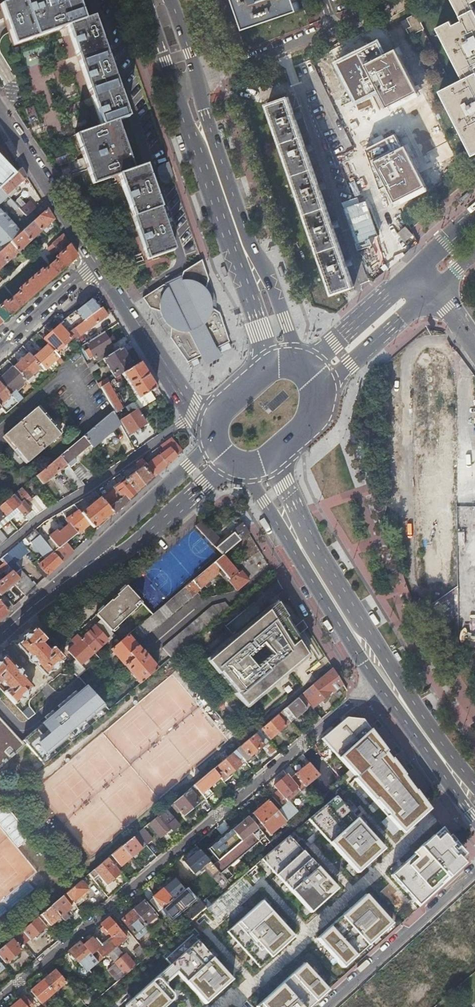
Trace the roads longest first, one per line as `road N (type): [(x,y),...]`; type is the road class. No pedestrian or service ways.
road 1 (residential): [(0,1000),(375,679)]
road 2 (primary): [(474,787),(373,645),(270,465)]
road 3 (primary): [(295,357),(198,79)]
road 4 (primary): [(172,86),(269,363)]
road 5 (primary): [(250,471),(375,679)]
road 6 (residential): [(0,553),(194,413)]
road 7 (unclassified): [(376,308),(299,84)]
road 8 (residential): [(325,1006),(474,870)]
road 9 (secondary): [(82,570),(127,548),(230,467)]
road 10 (secondary): [(213,447),(82,570)]
road 11 (residential): [(94,264),(194,413)]
road 12 (primary): [(375,679),(474,821)]
road 13 (residential): [(0,121),(94,264)]
road 14 (secondary): [(327,388),(437,291)]
road 15 (residential): [(335,29),(198,79)]
road 16 (residential): [(94,264),(0,349)]

